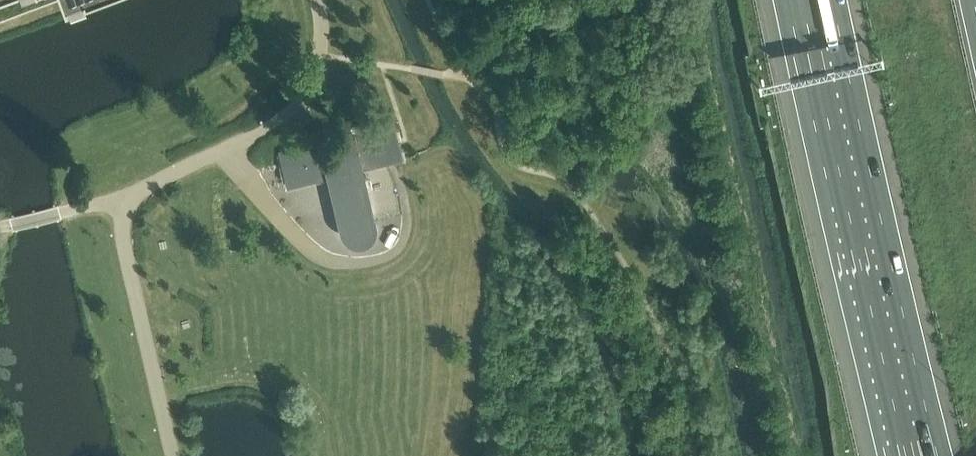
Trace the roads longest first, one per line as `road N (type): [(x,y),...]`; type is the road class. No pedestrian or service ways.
road 1 (motorway): [(833,0),(933,439)]

